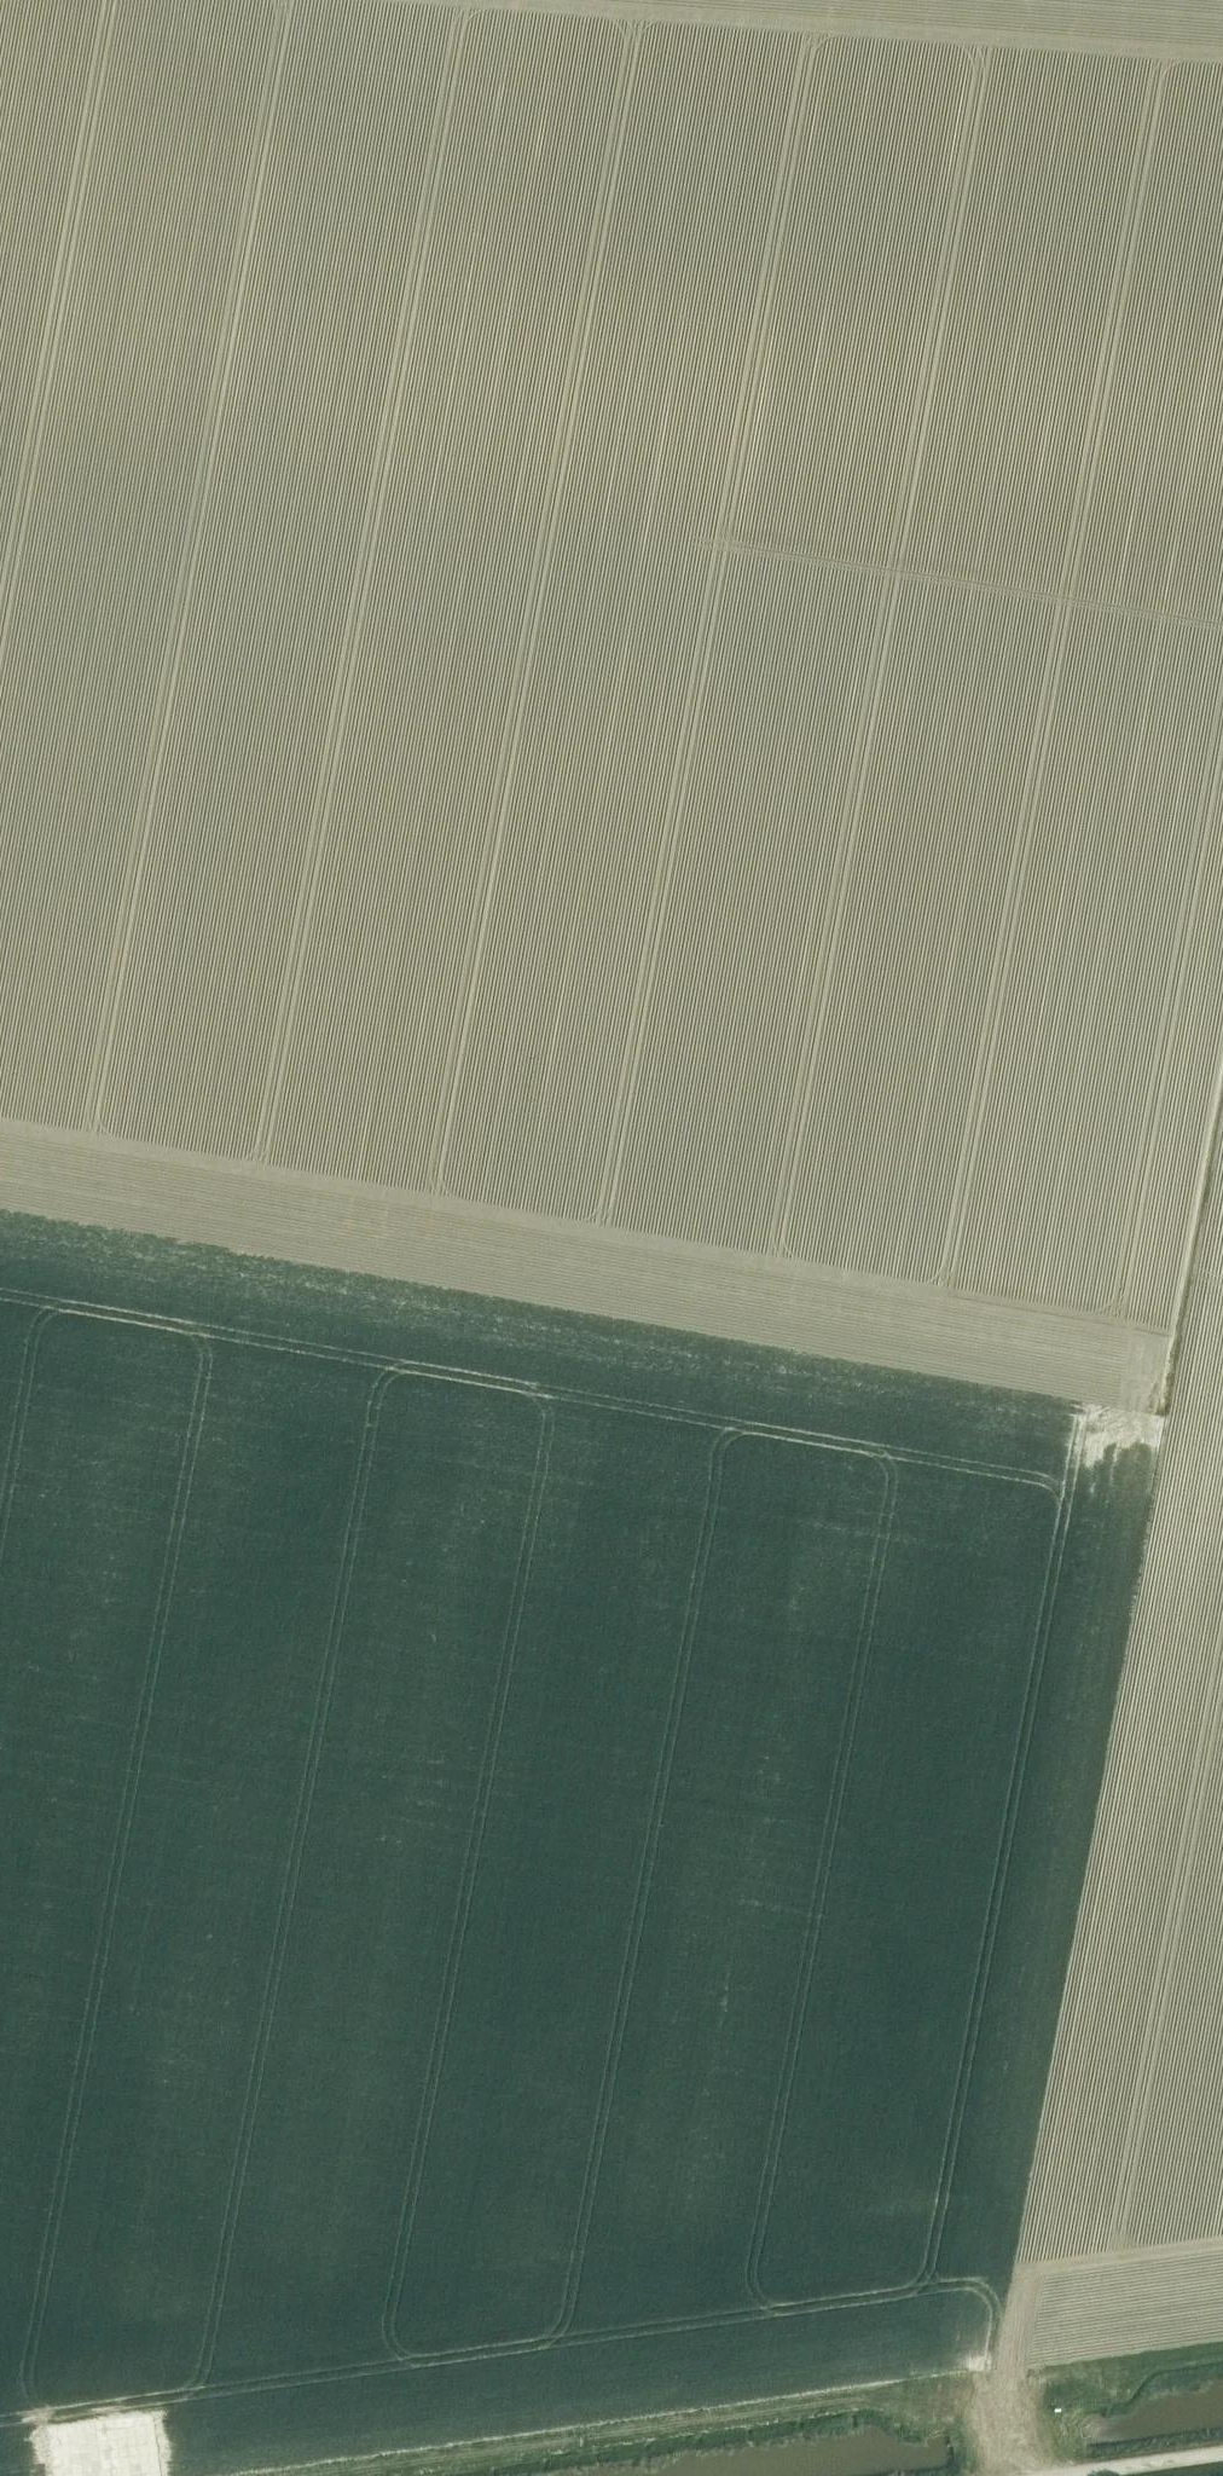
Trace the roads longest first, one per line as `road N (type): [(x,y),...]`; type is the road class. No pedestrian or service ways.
road 1 (unclassified): [(1222,2454),(1068,2475)]

